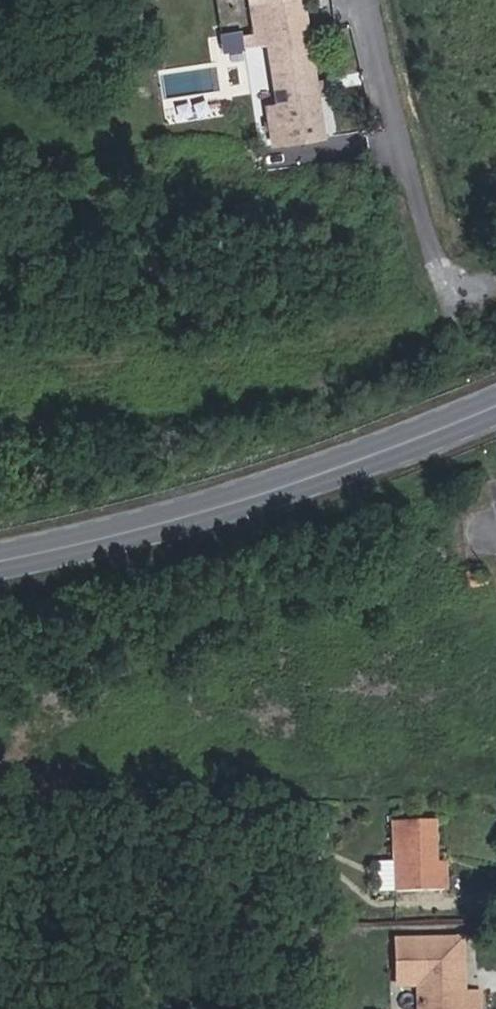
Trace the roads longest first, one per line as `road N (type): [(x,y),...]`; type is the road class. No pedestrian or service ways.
road 1 (secondary): [(0,563),(259,496),(495,410)]
road 2 (unclassified): [(462,292),(434,260),(368,0)]

